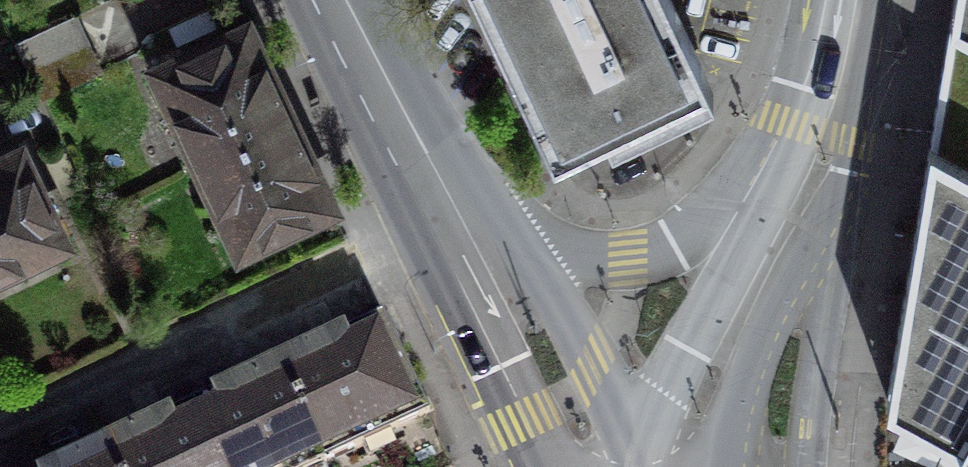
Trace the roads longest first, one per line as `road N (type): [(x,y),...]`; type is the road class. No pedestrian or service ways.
road 1 (tertiary): [(703,466),(719,444),(754,345),(838,186),(847,142),(838,64)]
road 2 (tertiary): [(745,203),(676,247),(628,259),(557,255),(468,228)]
road 3 (tertiary): [(745,203),(663,394),(660,466)]
road 4 (primary): [(468,228),(559,404),(602,466)]
road 5 (primary): [(346,0),(468,228)]
road 6 (tertiary): [(838,64),(745,203)]

